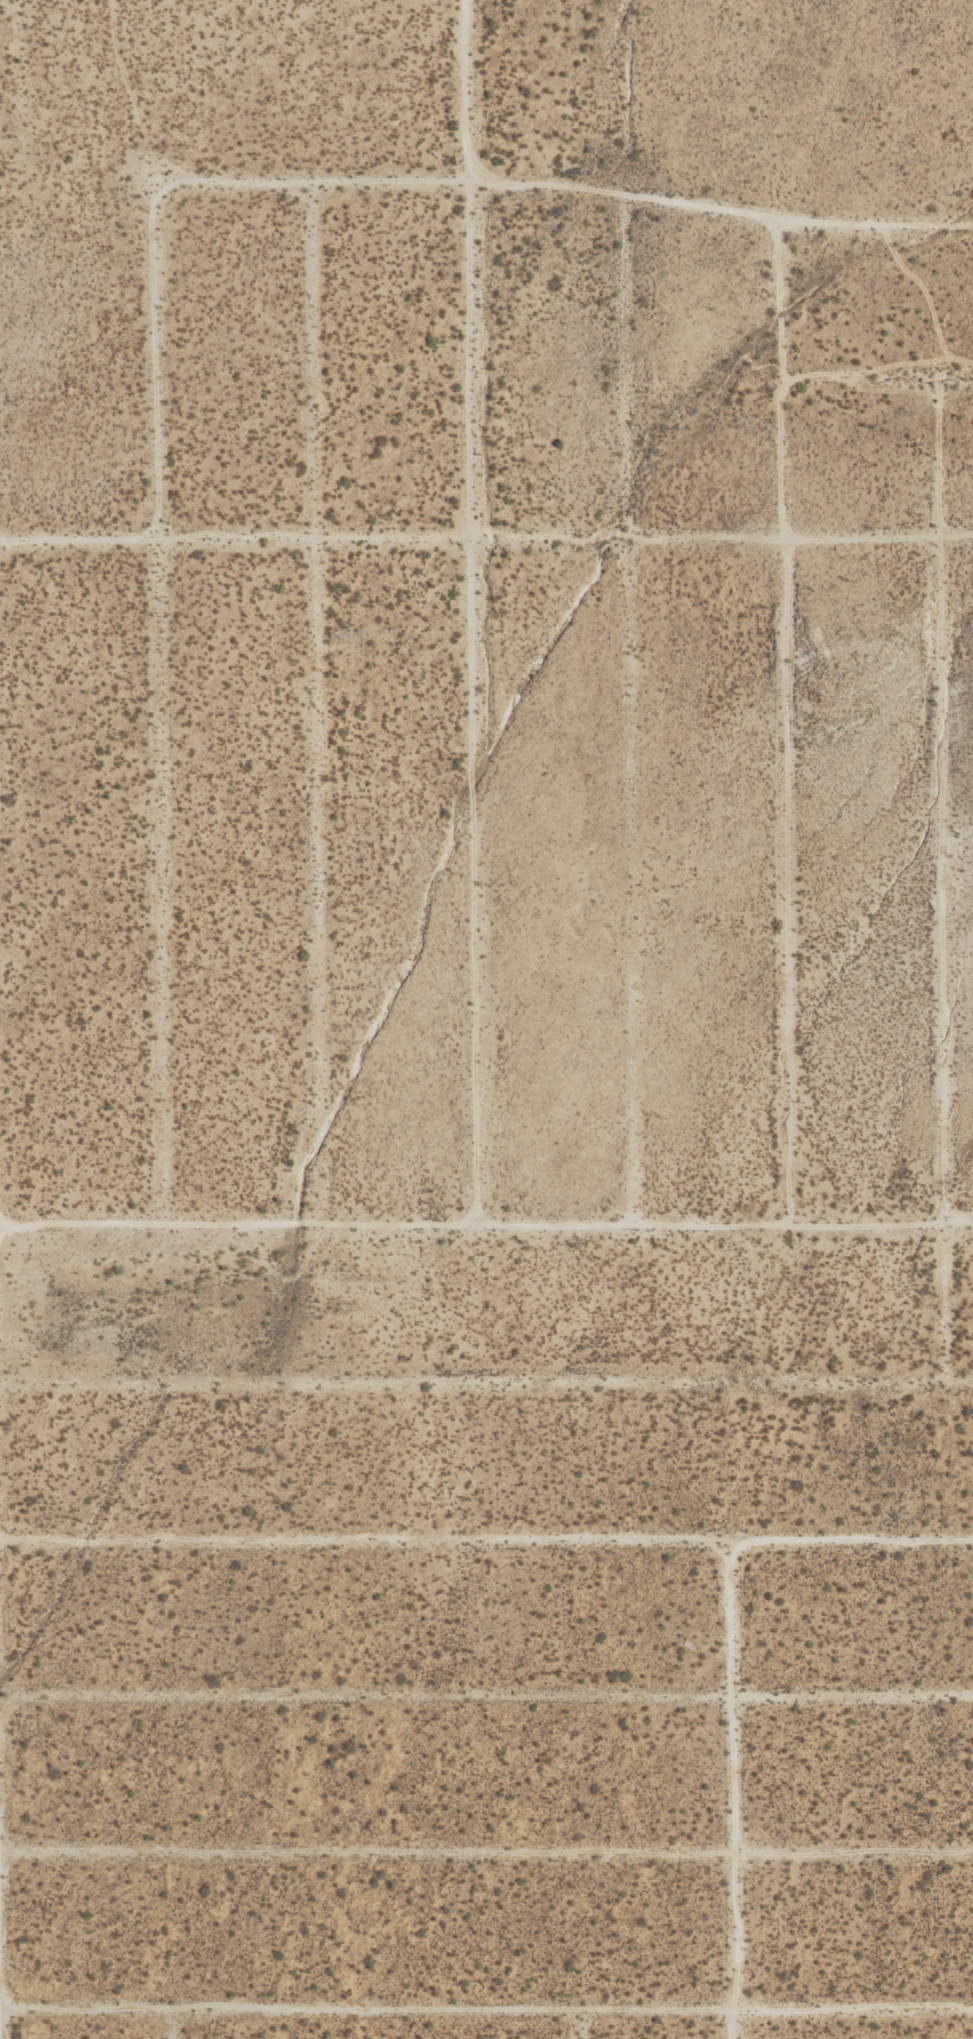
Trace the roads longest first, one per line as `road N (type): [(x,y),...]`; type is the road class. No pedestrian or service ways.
road 1 (track): [(972,226),(777,219),(595,190),(469,181),(156,181),(165,1240)]
road 2 (track): [(334,1135),(416,966),(429,900),(473,805),(468,0)]
road 3 (track): [(972,539),(627,540),(580,598),(510,712),(473,805),(479,1241)]
road 4 (track): [(312,182),(334,1135),(300,1182),(299,1241)]
road 5 (track): [(626,196),(633,1241)]
road 6 (track): [(777,219),(787,1241)]
road 7 (track): [(941,378),(946,1384)]
road 8 (track): [(0,1239),(944,1240),(972,1231)]
road 9 (track): [(972,1543),(28,1547),(0,1555)]
road 10 (track): [(0,1852),(972,1853)]
road 11 (track): [(0,1699),(972,1698)]
road 12 (track): [(0,1384),(972,1384)]
road 13 (track): [(972,2014),(0,2014)]
road 14 (residential): [(0,542),(627,540)]
road 15 (track): [(732,1544),(737,2038)]
road 16 (track): [(784,374),(972,378)]

